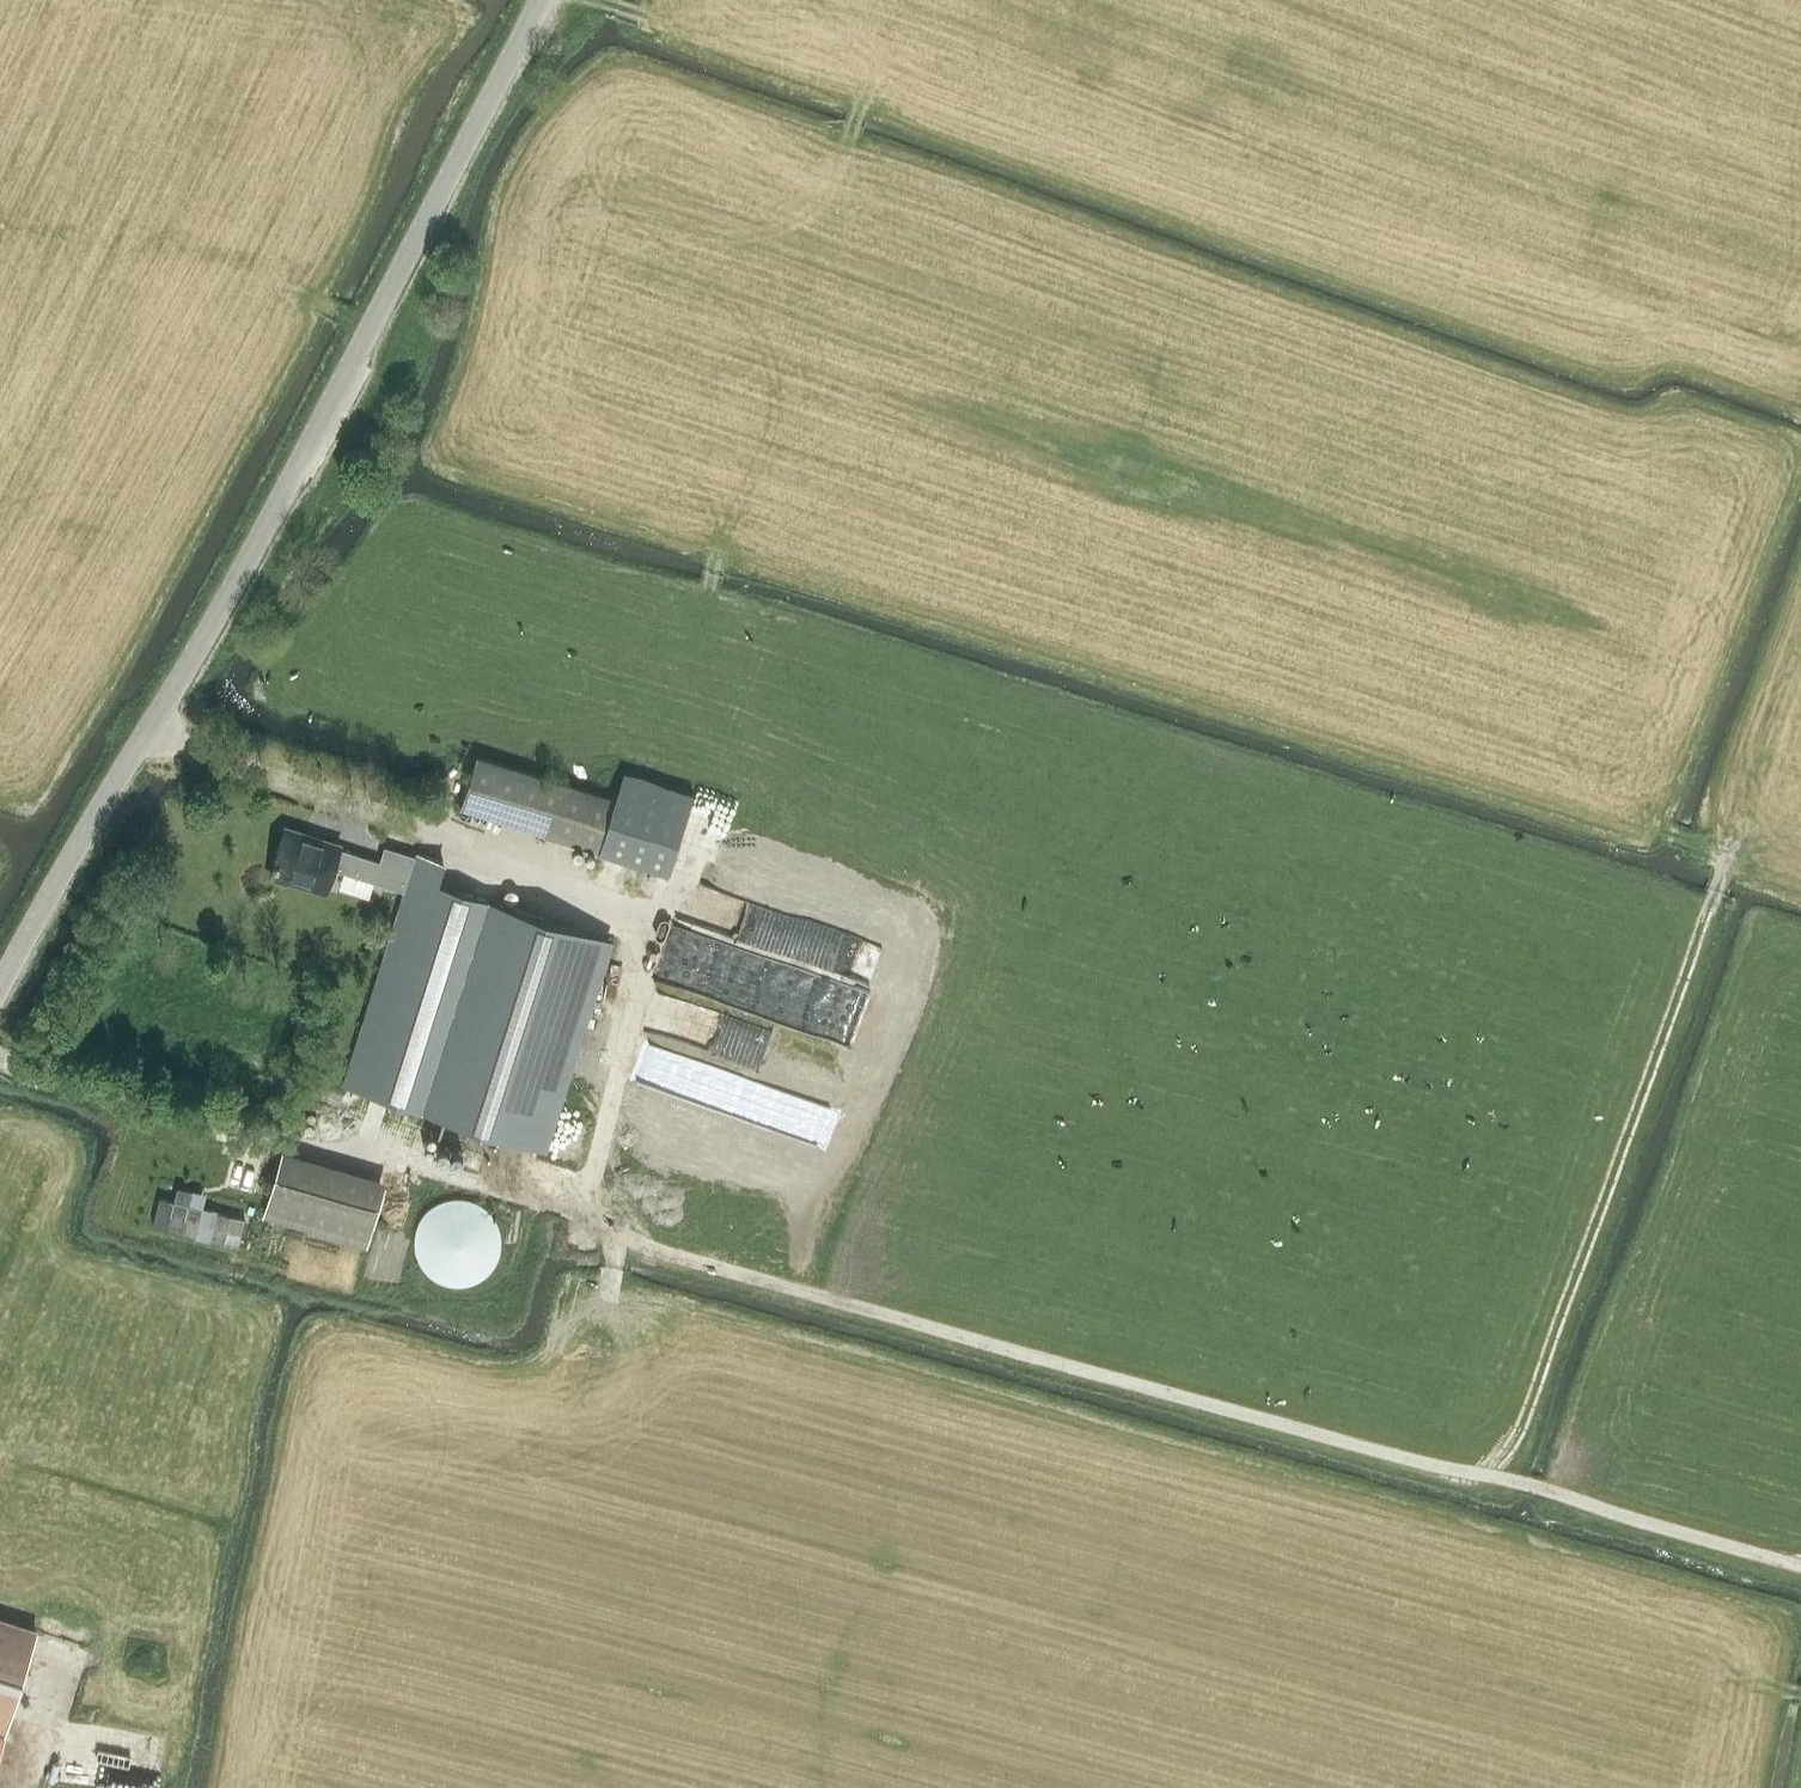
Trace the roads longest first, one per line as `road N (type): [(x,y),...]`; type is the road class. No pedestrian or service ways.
road 1 (tertiary): [(0,988),(306,448),(543,0)]

